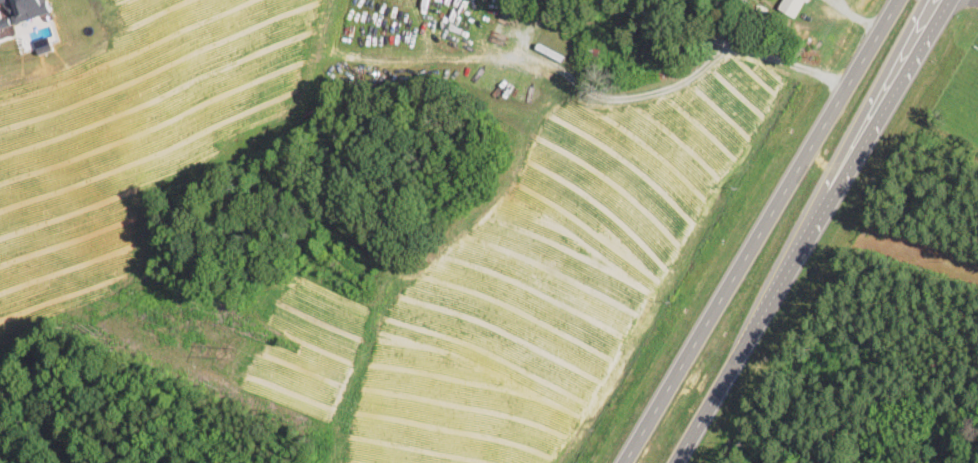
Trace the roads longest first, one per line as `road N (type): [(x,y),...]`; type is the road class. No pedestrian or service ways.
road 1 (primary): [(897,0),(621,462)]
road 2 (primary): [(742,356),(951,0)]
road 3 (primary): [(676,462),(742,356)]

